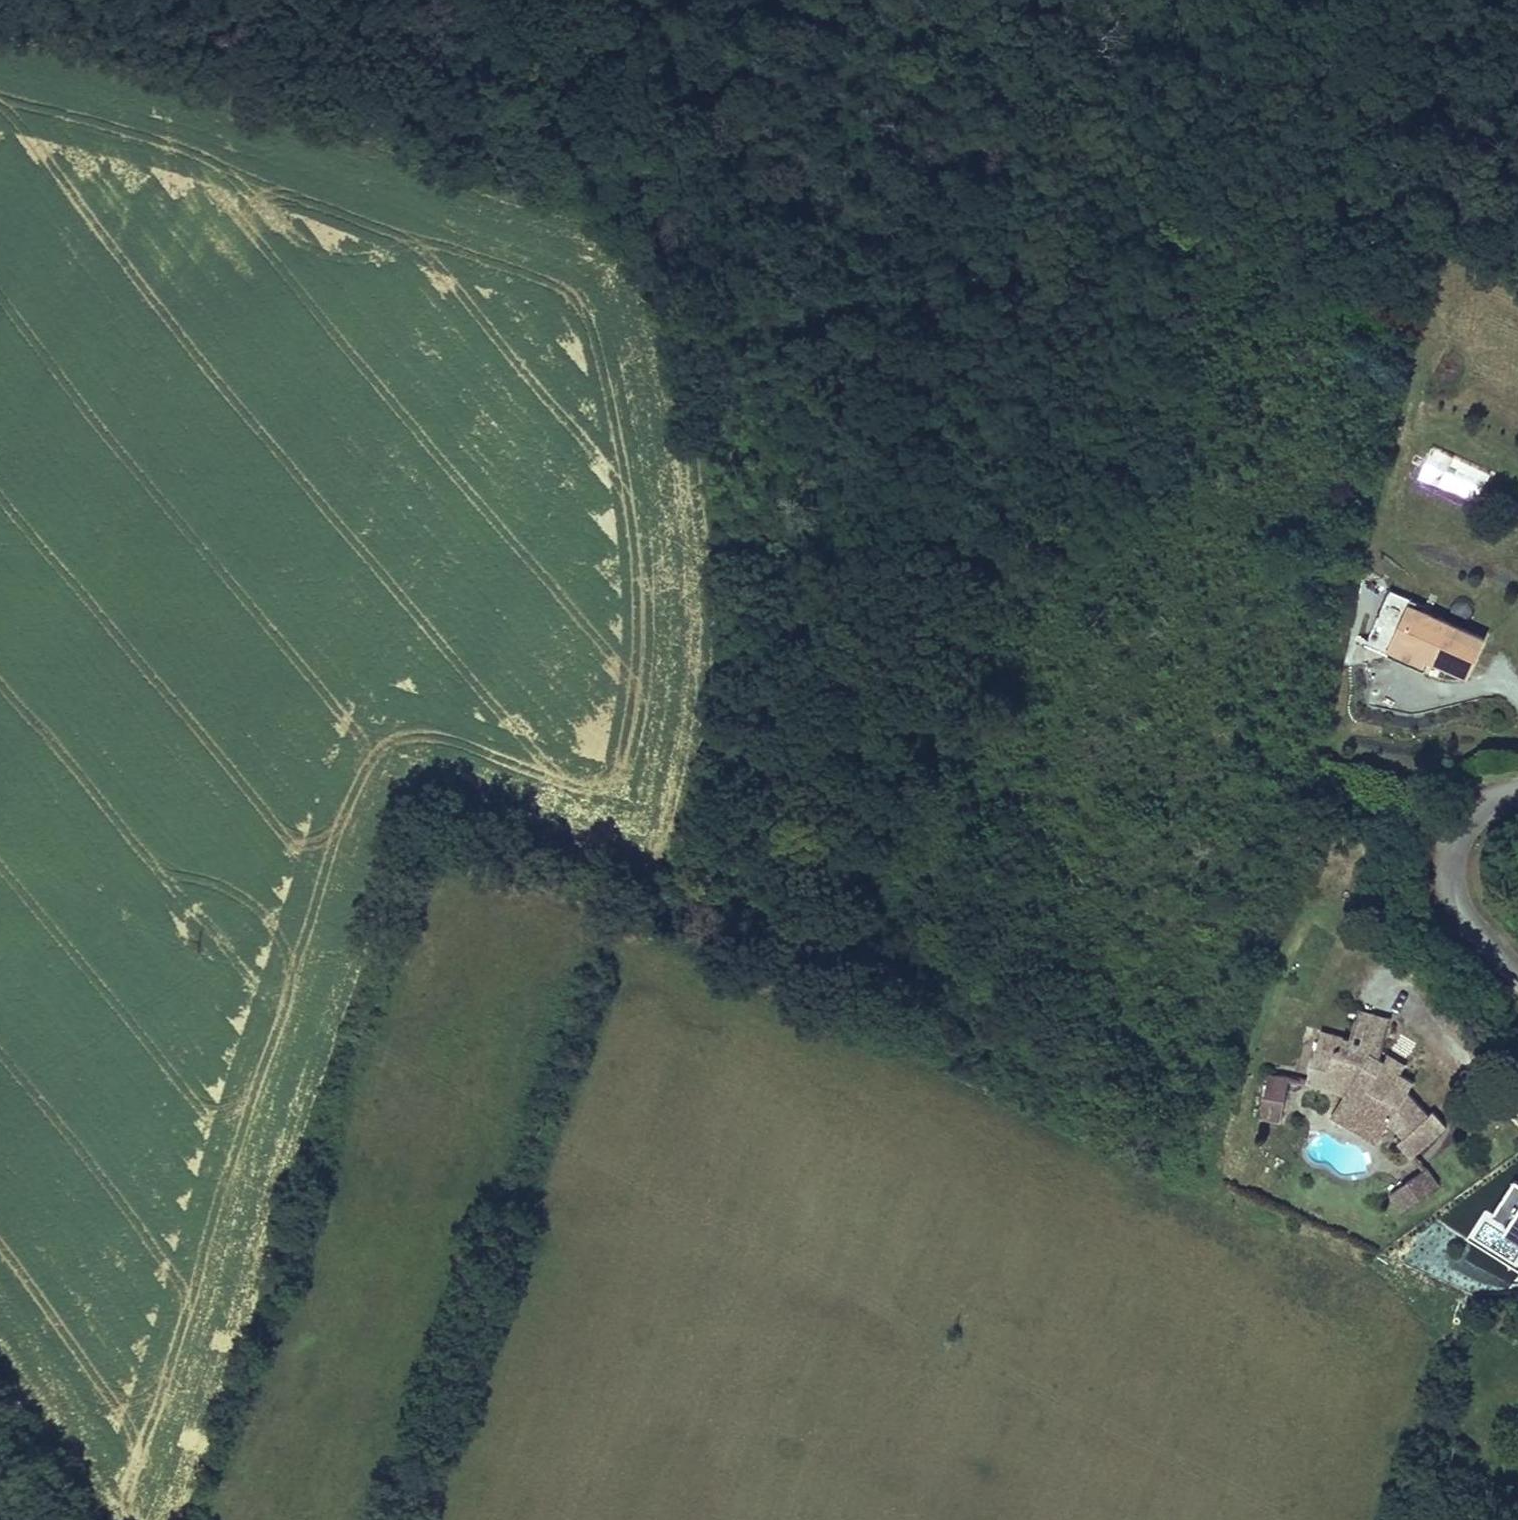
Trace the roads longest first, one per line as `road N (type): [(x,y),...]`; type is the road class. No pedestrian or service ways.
road 1 (track): [(131,1519),(88,1421),(0,1285)]
road 2 (residential): [(1517,788),(1486,794),(1442,836),(1455,902),(1517,972)]

